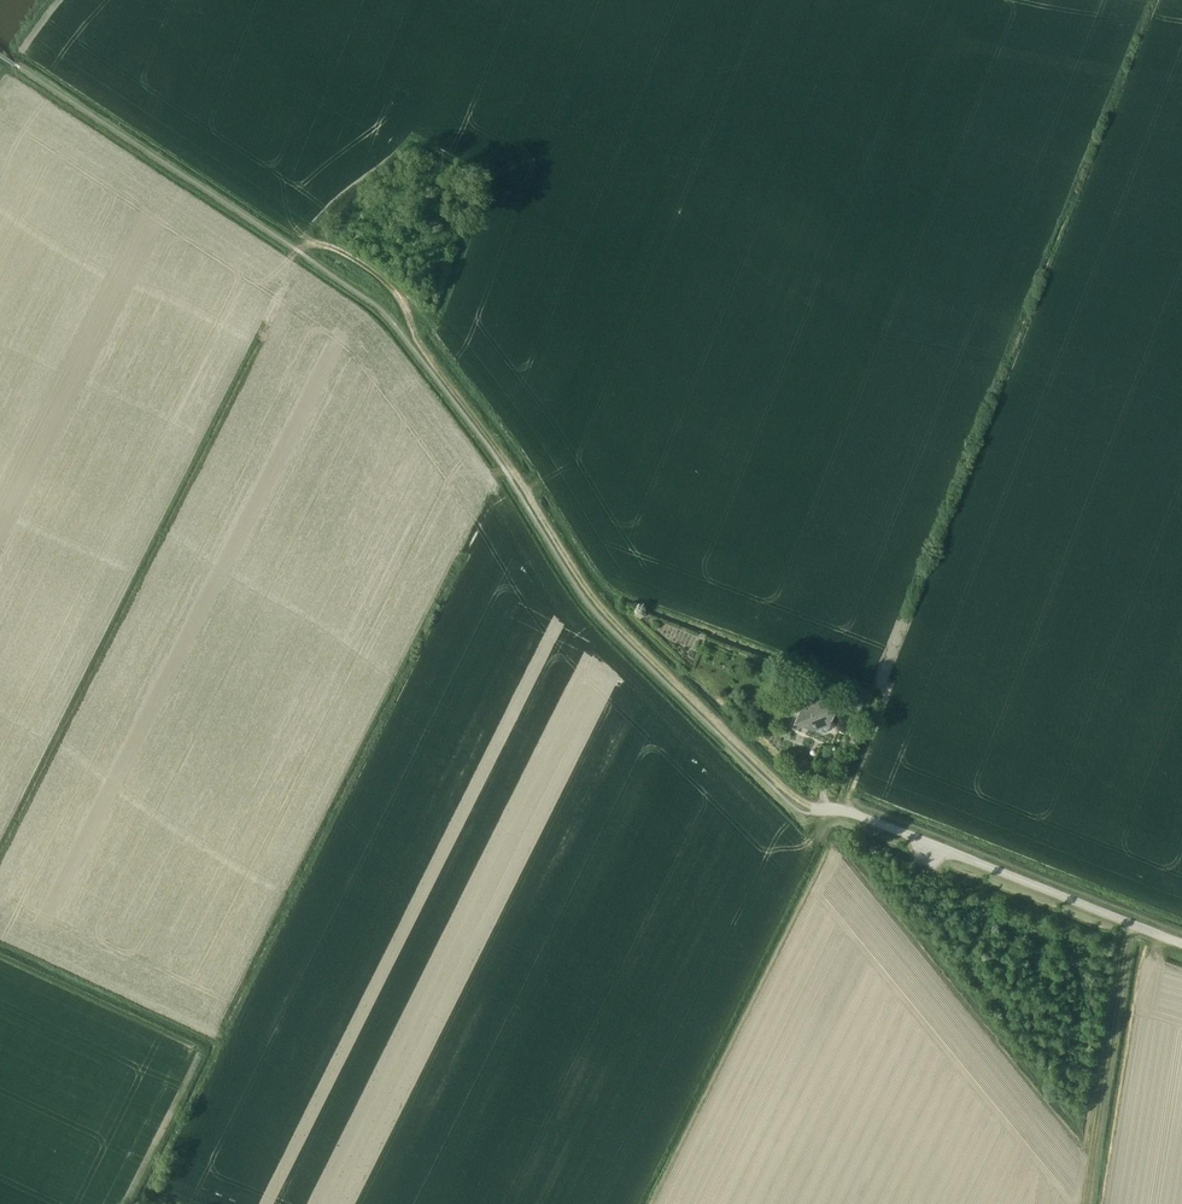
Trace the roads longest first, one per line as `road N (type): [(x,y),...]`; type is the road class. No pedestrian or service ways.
road 1 (track): [(812,811),(601,605),(417,340),(392,285),(309,234),(298,250)]
road 2 (unclassified): [(1181,944),(858,815),(812,811)]
road 3 (track): [(1086,1203),(1129,925)]

